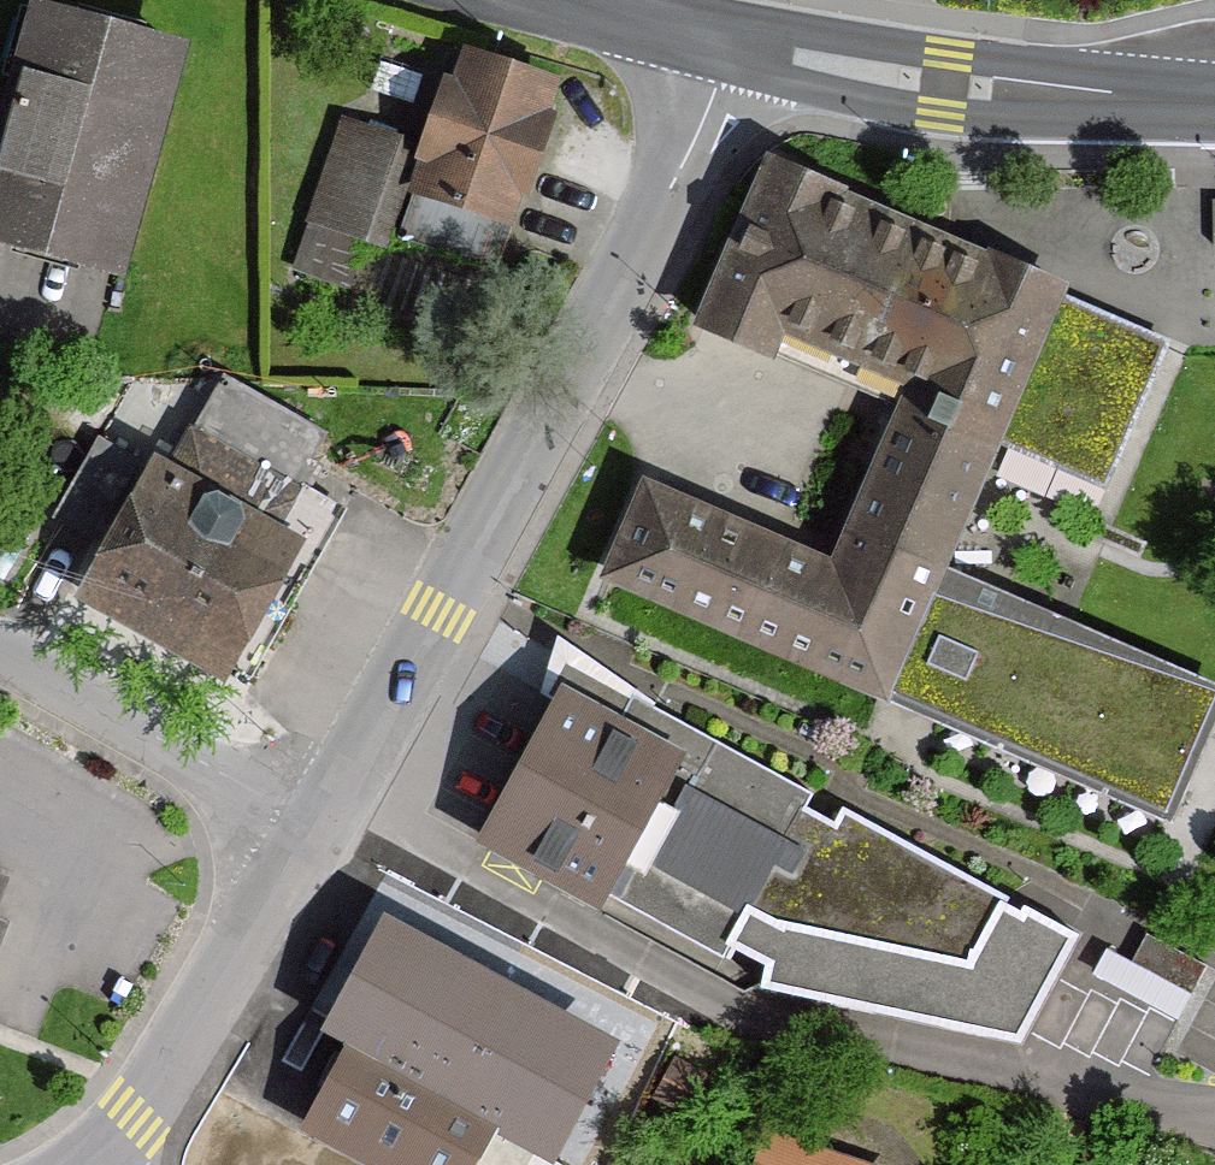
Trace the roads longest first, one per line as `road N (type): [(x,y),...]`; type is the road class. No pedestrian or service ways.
road 1 (residential): [(727,45),(638,257),(312,829)]
road 2 (secondary): [(727,45),(815,68),(944,86),(1214,103)]
road 3 (residential): [(312,829),(136,1121),(89,1164)]
road 4 (residential): [(0,651),(312,829)]
road 5 (secondary): [(564,0),(727,45)]

